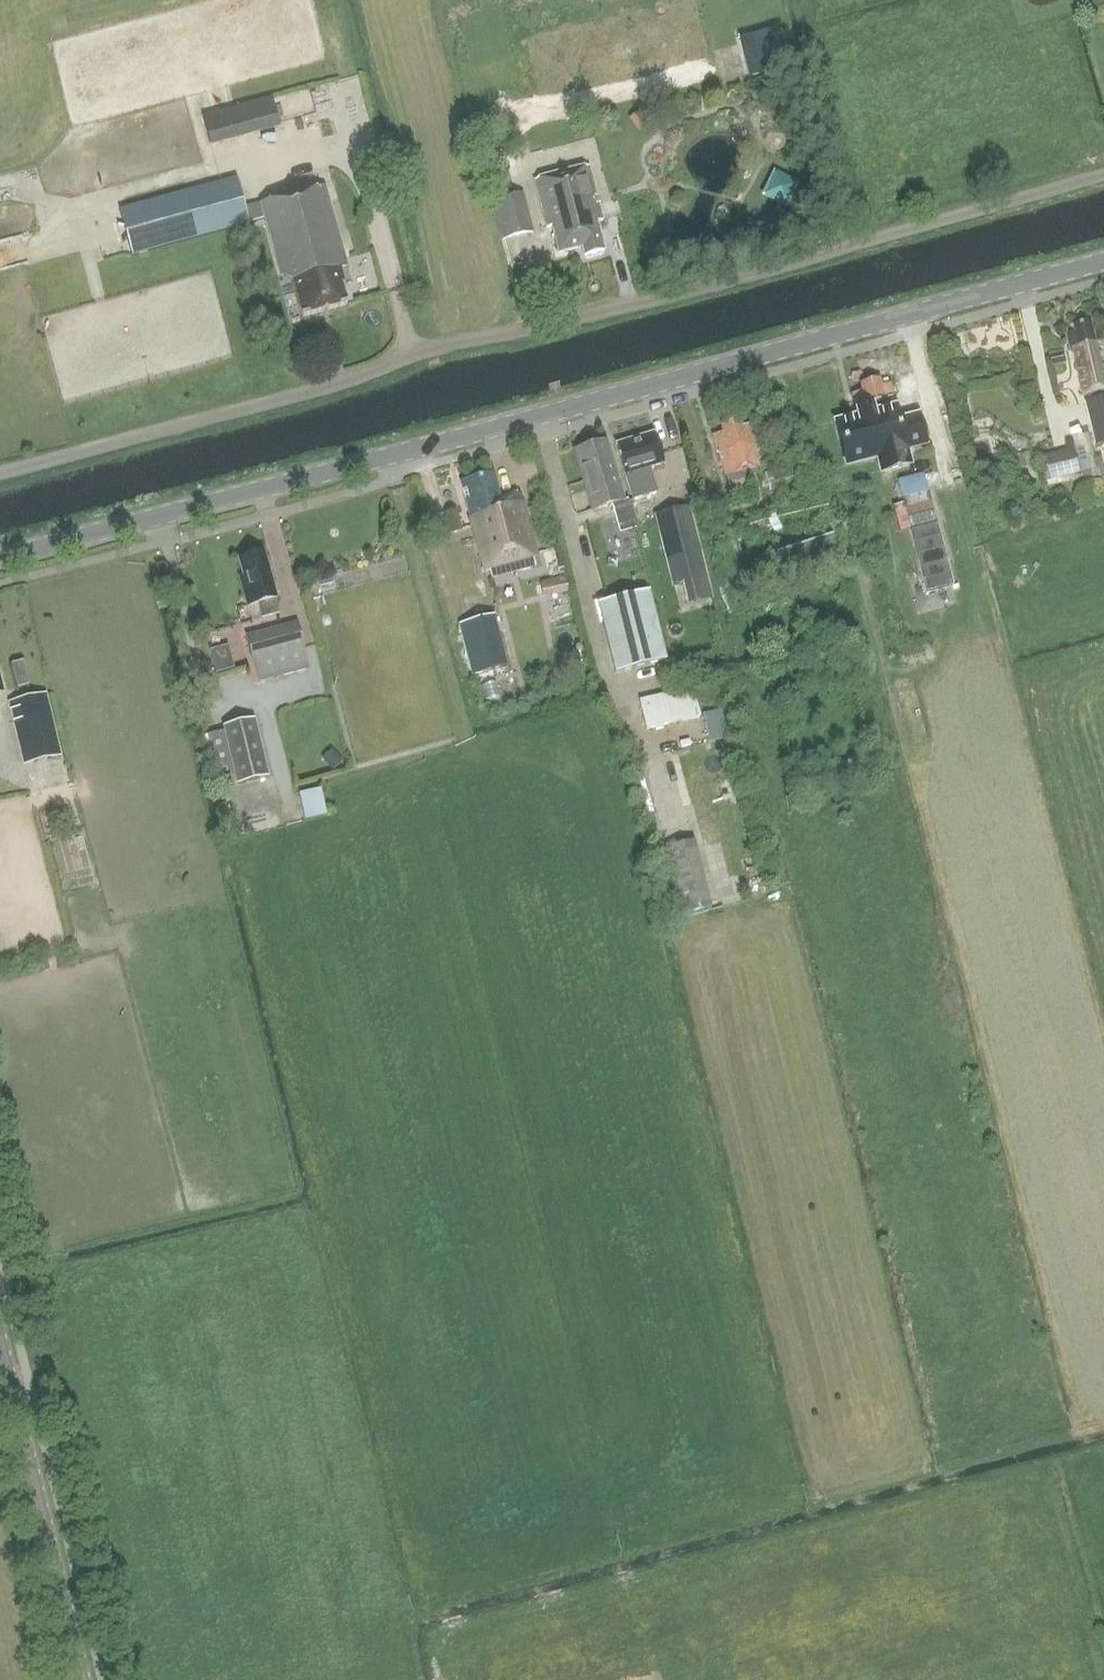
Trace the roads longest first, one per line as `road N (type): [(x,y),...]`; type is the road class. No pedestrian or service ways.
road 1 (tertiary): [(0,558),(1103,256)]
road 2 (track): [(0,468),(555,328),(1103,176)]
road 3 (tertiary): [(81,1679),(0,1359)]

